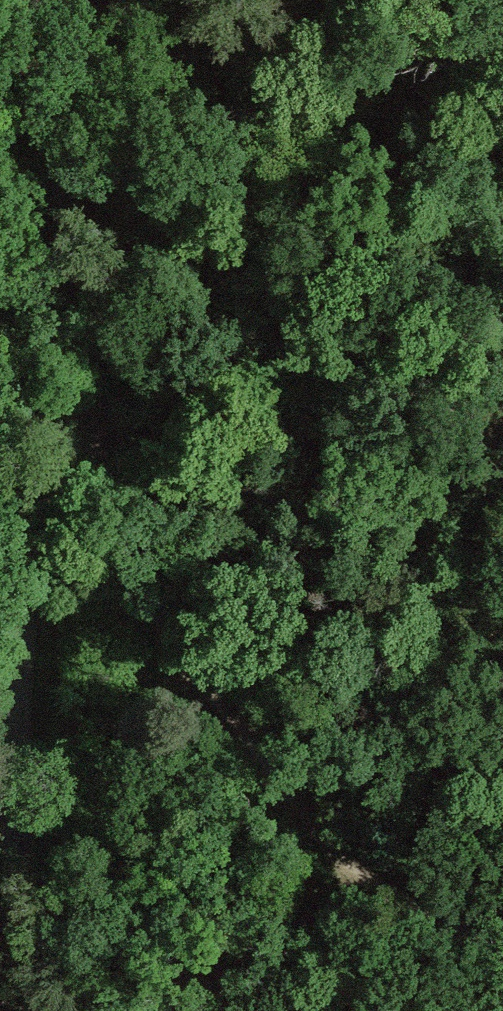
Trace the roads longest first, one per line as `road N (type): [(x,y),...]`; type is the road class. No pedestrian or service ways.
road 1 (track): [(502,887),(361,847),(263,717),(134,513),(28,286)]
road 2 (unclassified): [(0,672),(39,0)]
road 3 (unclassified): [(39,1010),(0,817)]

